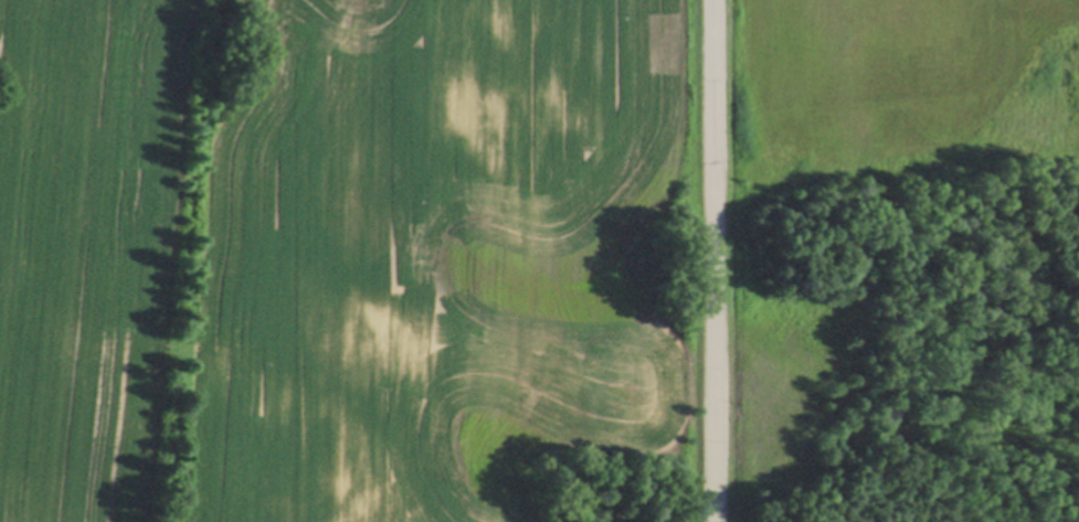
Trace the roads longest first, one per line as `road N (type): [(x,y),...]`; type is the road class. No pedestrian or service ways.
road 1 (tertiary): [(714,521),(712,0)]

